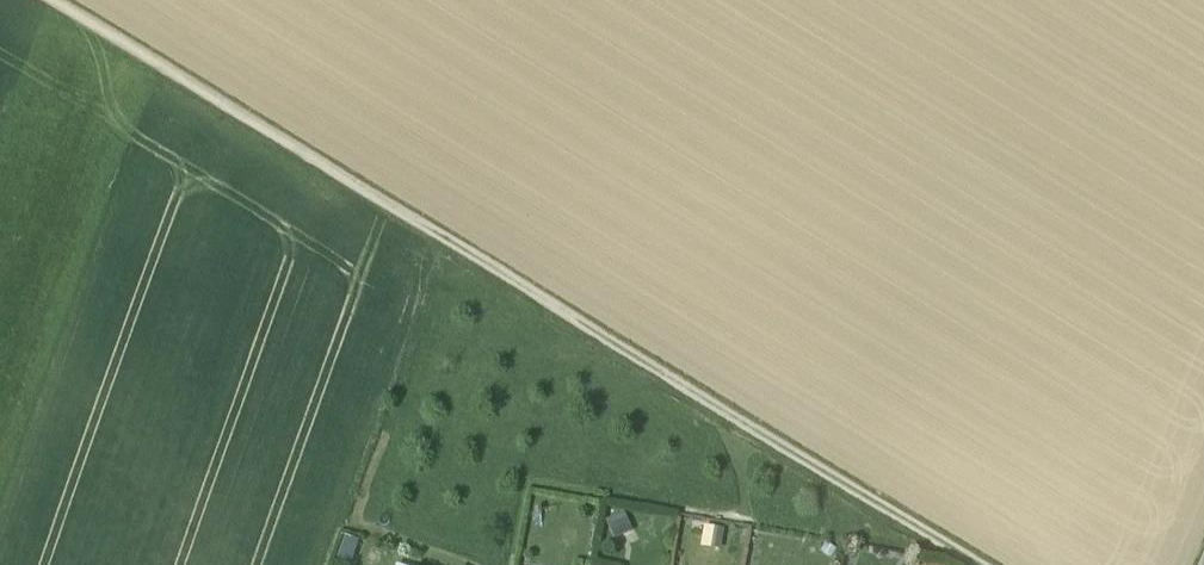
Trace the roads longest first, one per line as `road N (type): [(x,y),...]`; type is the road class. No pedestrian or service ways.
road 1 (track): [(986,564),(50,0)]

